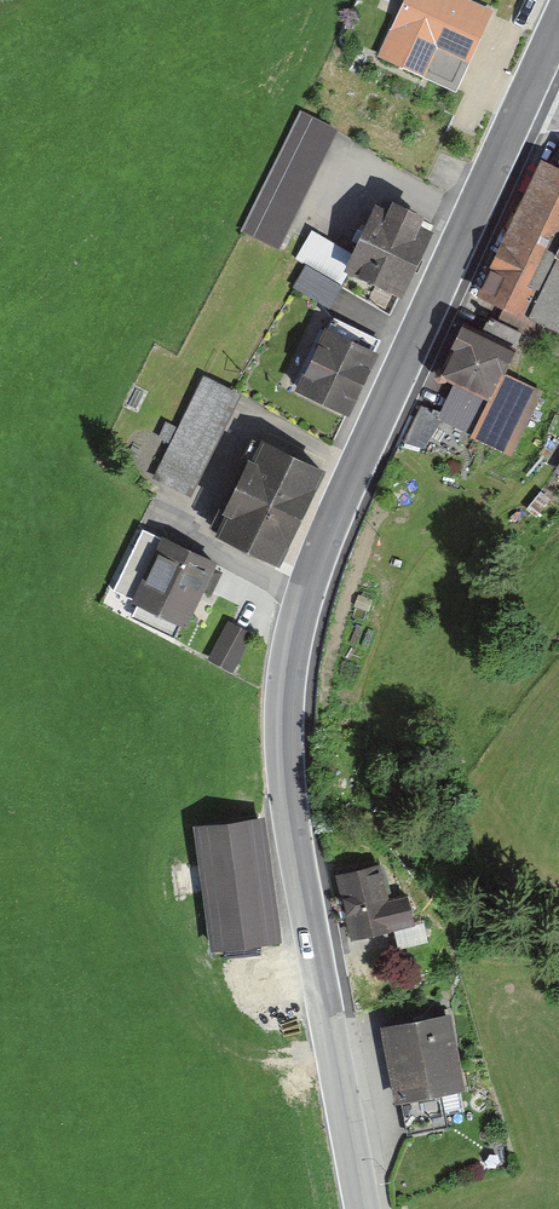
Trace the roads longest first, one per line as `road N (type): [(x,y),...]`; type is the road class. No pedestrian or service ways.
road 1 (tertiary): [(531,95),(325,530),(294,628),(285,732),(290,838),(362,1208)]

